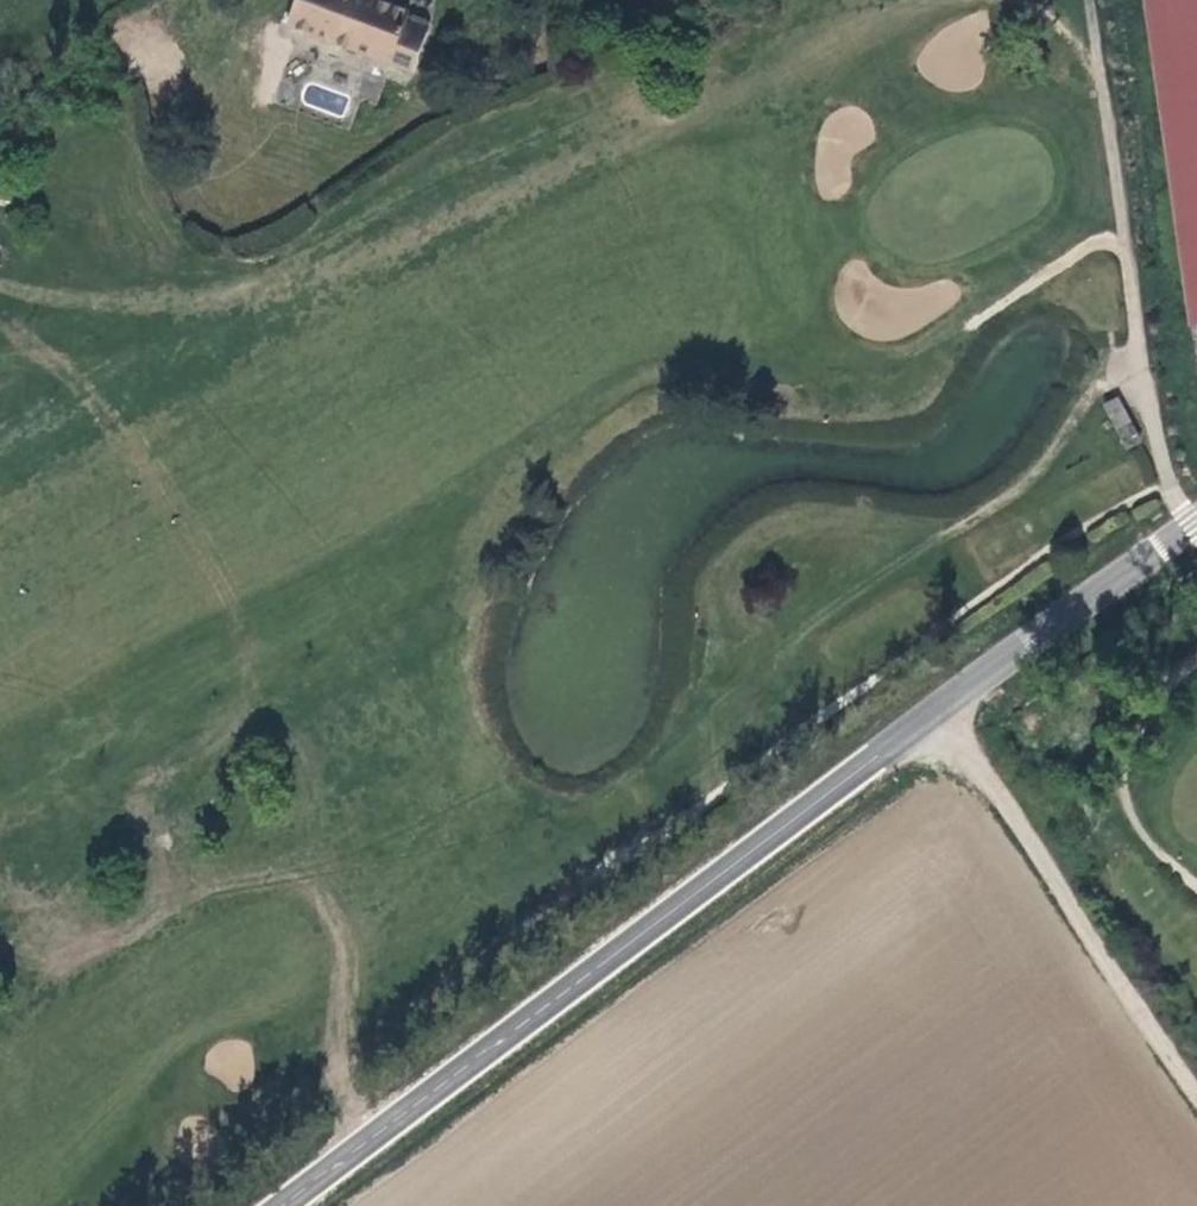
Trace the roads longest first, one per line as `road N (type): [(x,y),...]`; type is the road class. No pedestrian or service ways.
road 1 (tertiary): [(1196,517),(285,1205)]
road 2 (track): [(1196,1088),(935,710)]

